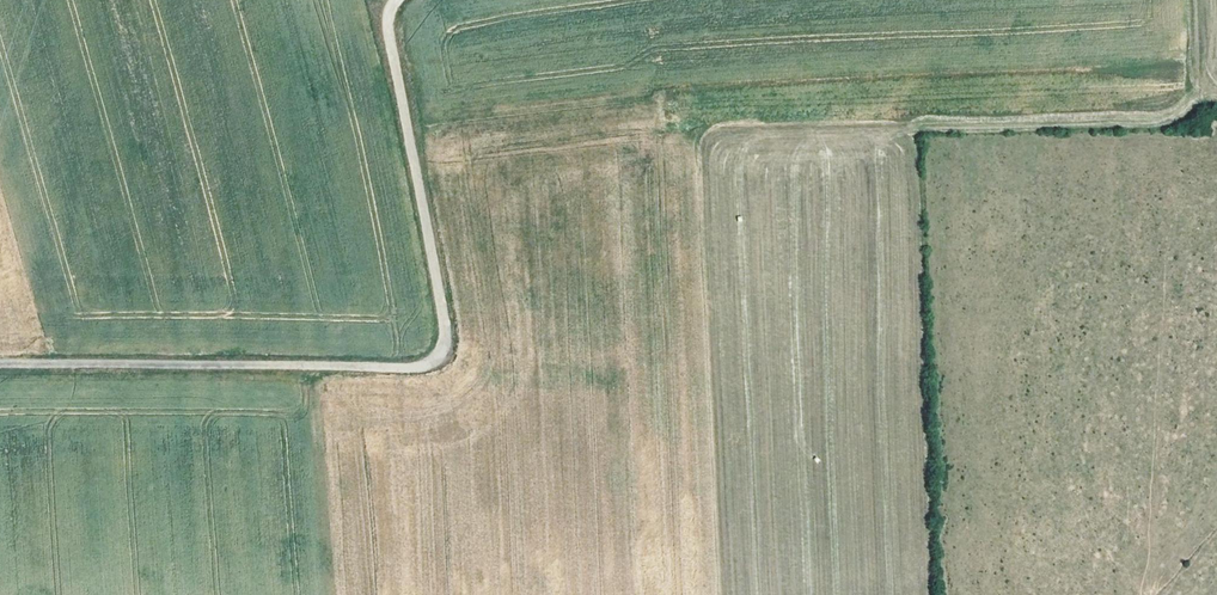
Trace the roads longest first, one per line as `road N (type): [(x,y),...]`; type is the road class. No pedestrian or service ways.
road 1 (track): [(0,369),(429,375),(453,327),(387,28),(403,0)]
road 2 (track): [(925,126),(1182,124),(1197,108),(1196,0)]

